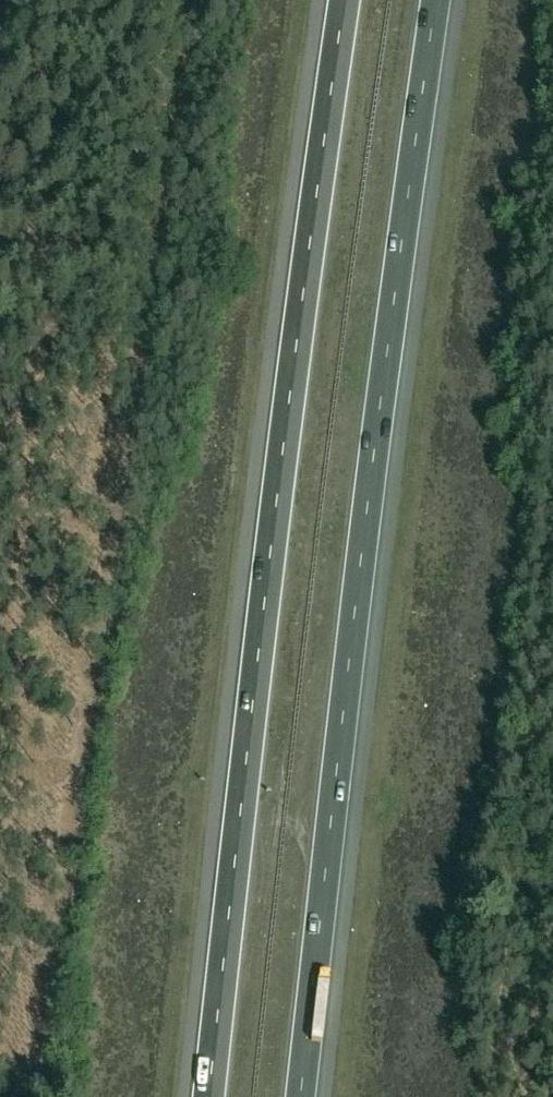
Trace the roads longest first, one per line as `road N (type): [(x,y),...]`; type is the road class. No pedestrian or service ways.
road 1 (motorway): [(300,1096),(436,0)]
road 2 (motorway): [(344,0),(291,367),(210,1096)]

